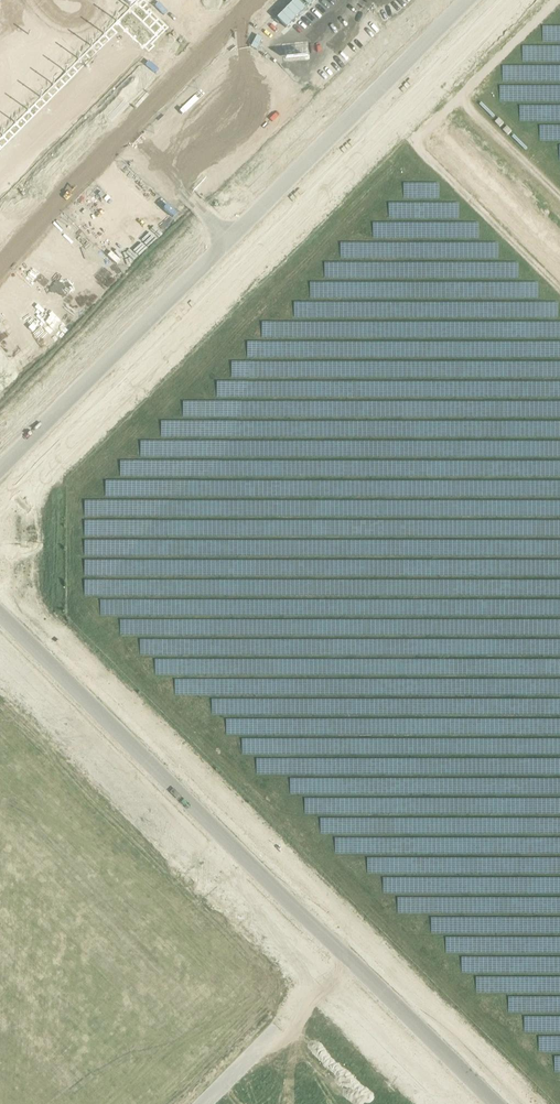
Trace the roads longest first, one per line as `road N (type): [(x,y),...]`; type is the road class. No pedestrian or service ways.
road 1 (unclassified): [(0,492),(491,0)]
road 2 (unclassified): [(439,0),(0,441)]
road 3 (unclassified): [(393,1003),(0,612)]
road 4 (unclassified): [(0,667),(322,975),(393,1003)]
road 5 (unclassified): [(495,1103),(393,1003)]

